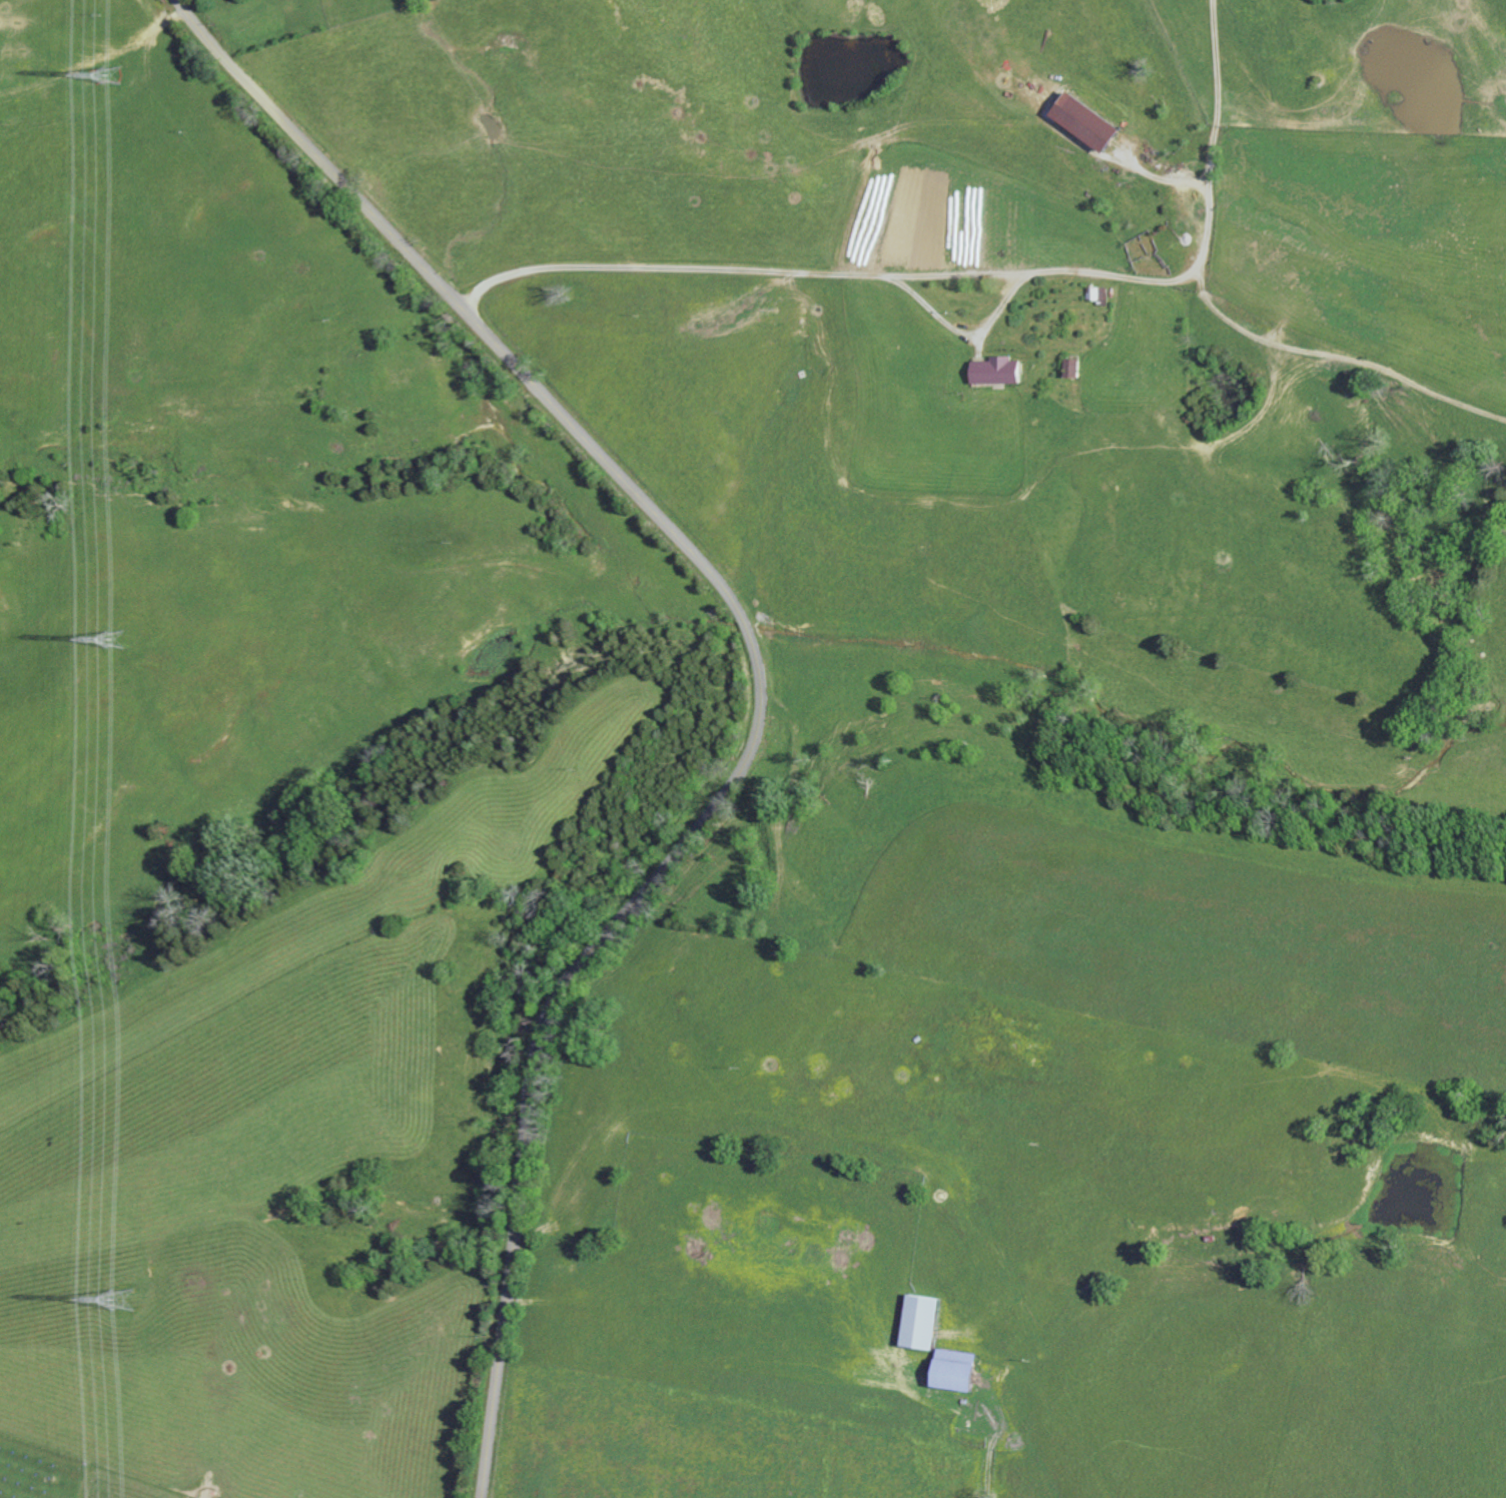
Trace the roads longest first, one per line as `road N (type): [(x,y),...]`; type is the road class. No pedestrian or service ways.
road 1 (secondary): [(483,1497),(544,1031),(576,973),(740,772),(758,726),(759,663),(742,616),(710,569),(180,0)]
road 2 (residential): [(463,307),(494,281),(551,269),(1084,273),(1161,285),(1193,276),(1213,211),(1218,0)]

